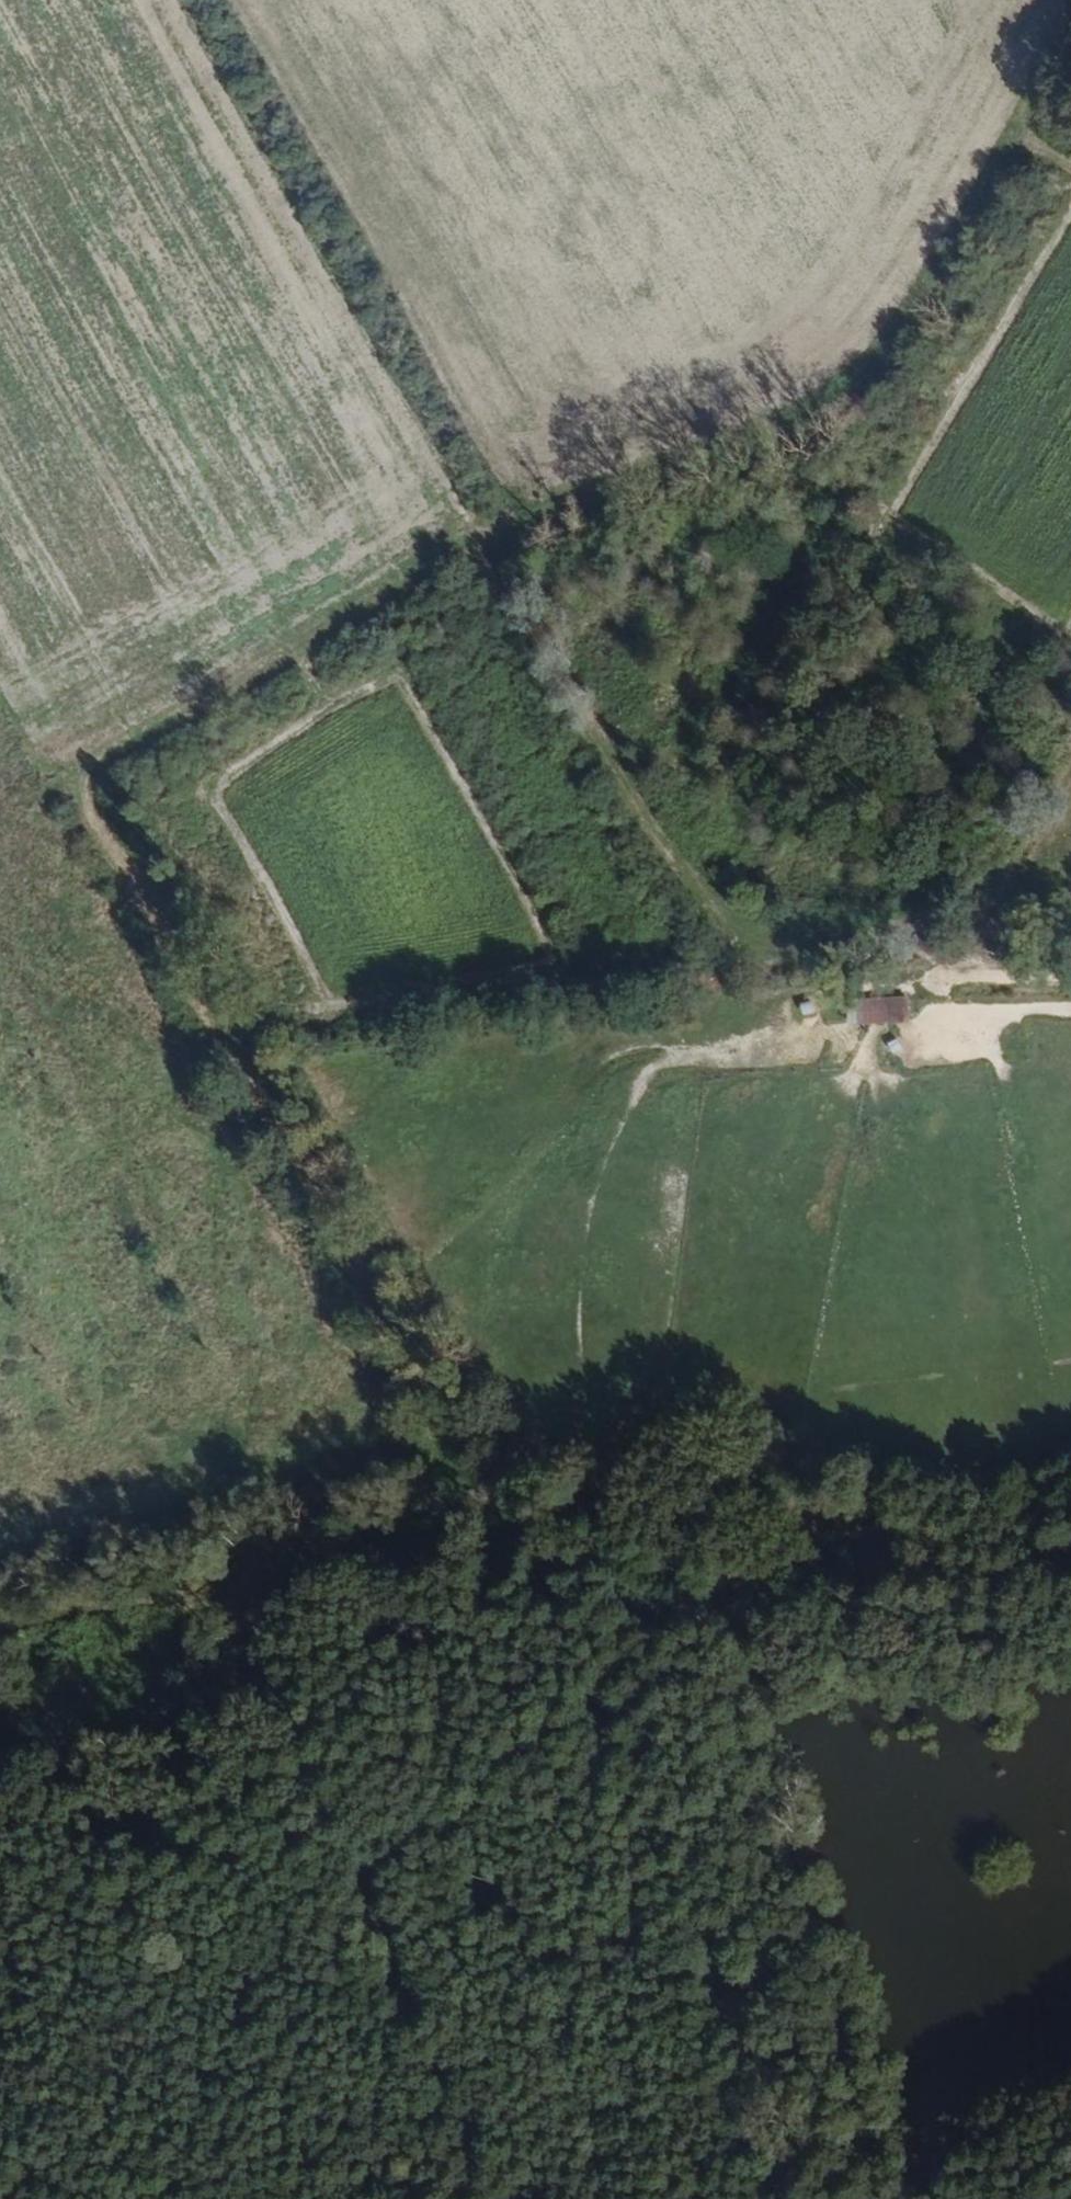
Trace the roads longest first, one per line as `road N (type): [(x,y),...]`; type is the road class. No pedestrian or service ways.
road 1 (track): [(513,566),(694,892),(772,959),(953,980),(1070,978)]

